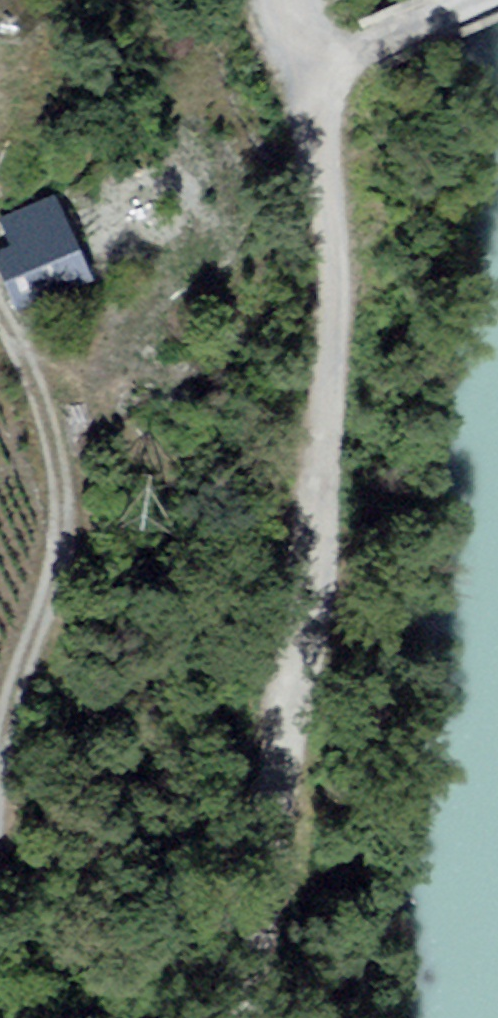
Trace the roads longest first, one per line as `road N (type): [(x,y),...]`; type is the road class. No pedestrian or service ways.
road 1 (track): [(282,0),(346,354),(252,1017)]
road 2 (track): [(0,302),(59,461),(57,572),(0,764)]

